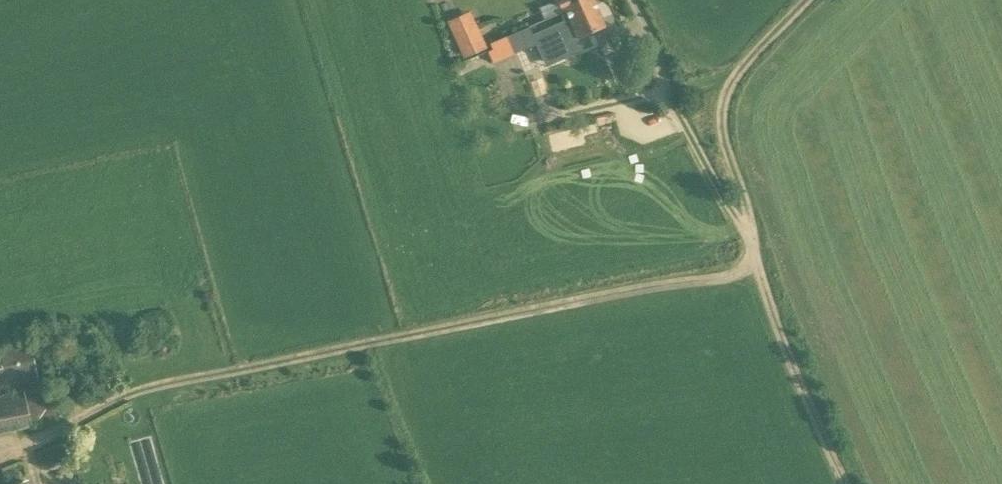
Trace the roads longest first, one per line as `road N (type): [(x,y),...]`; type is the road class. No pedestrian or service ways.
road 1 (track): [(753,264),(181,377),(91,407),(0,454)]
road 2 (track): [(841,483),(753,266),(751,221),(720,130),(724,88),(809,0)]
road 3 (track): [(634,0),(716,182),(742,195)]

